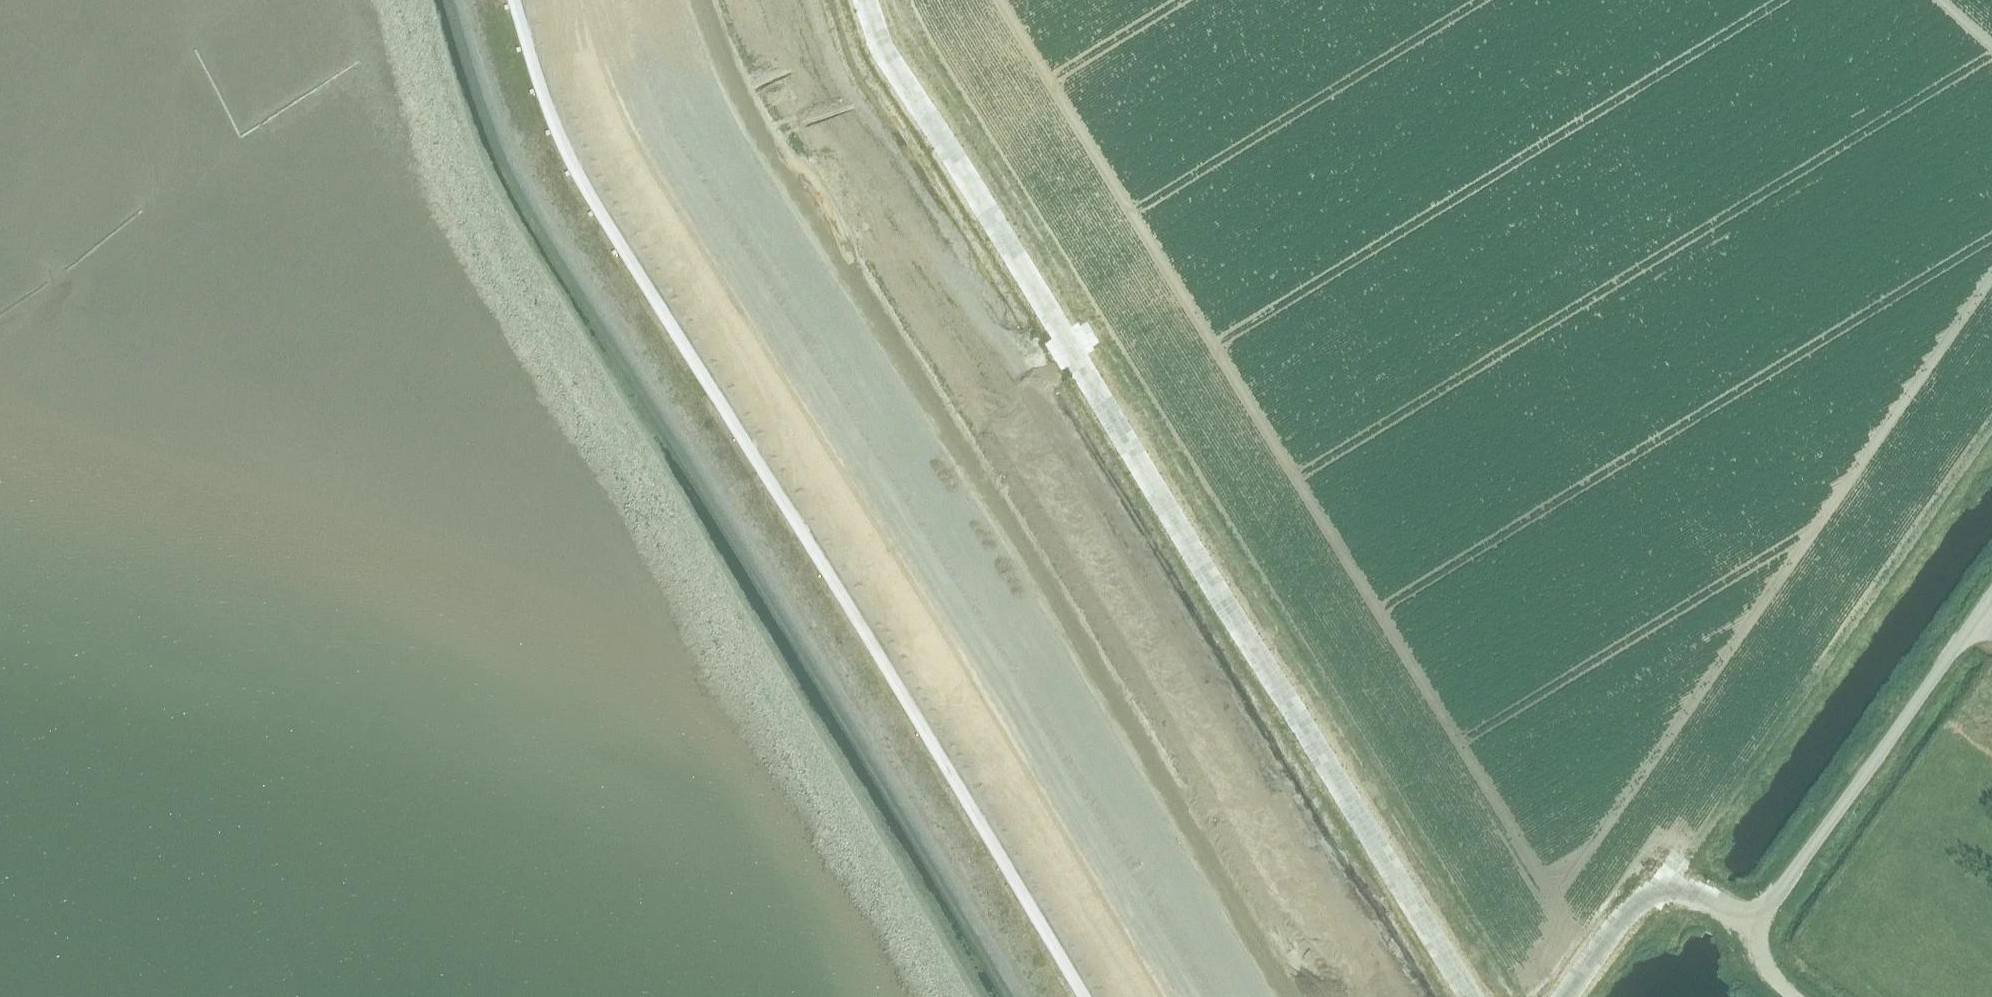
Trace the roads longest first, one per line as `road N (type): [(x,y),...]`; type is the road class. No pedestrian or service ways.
road 1 (unclassified): [(1286,996),(743,100),(699,0)]
road 2 (unclassified): [(1796,996),(1768,969),(1762,948),(1772,906),(1991,603)]

